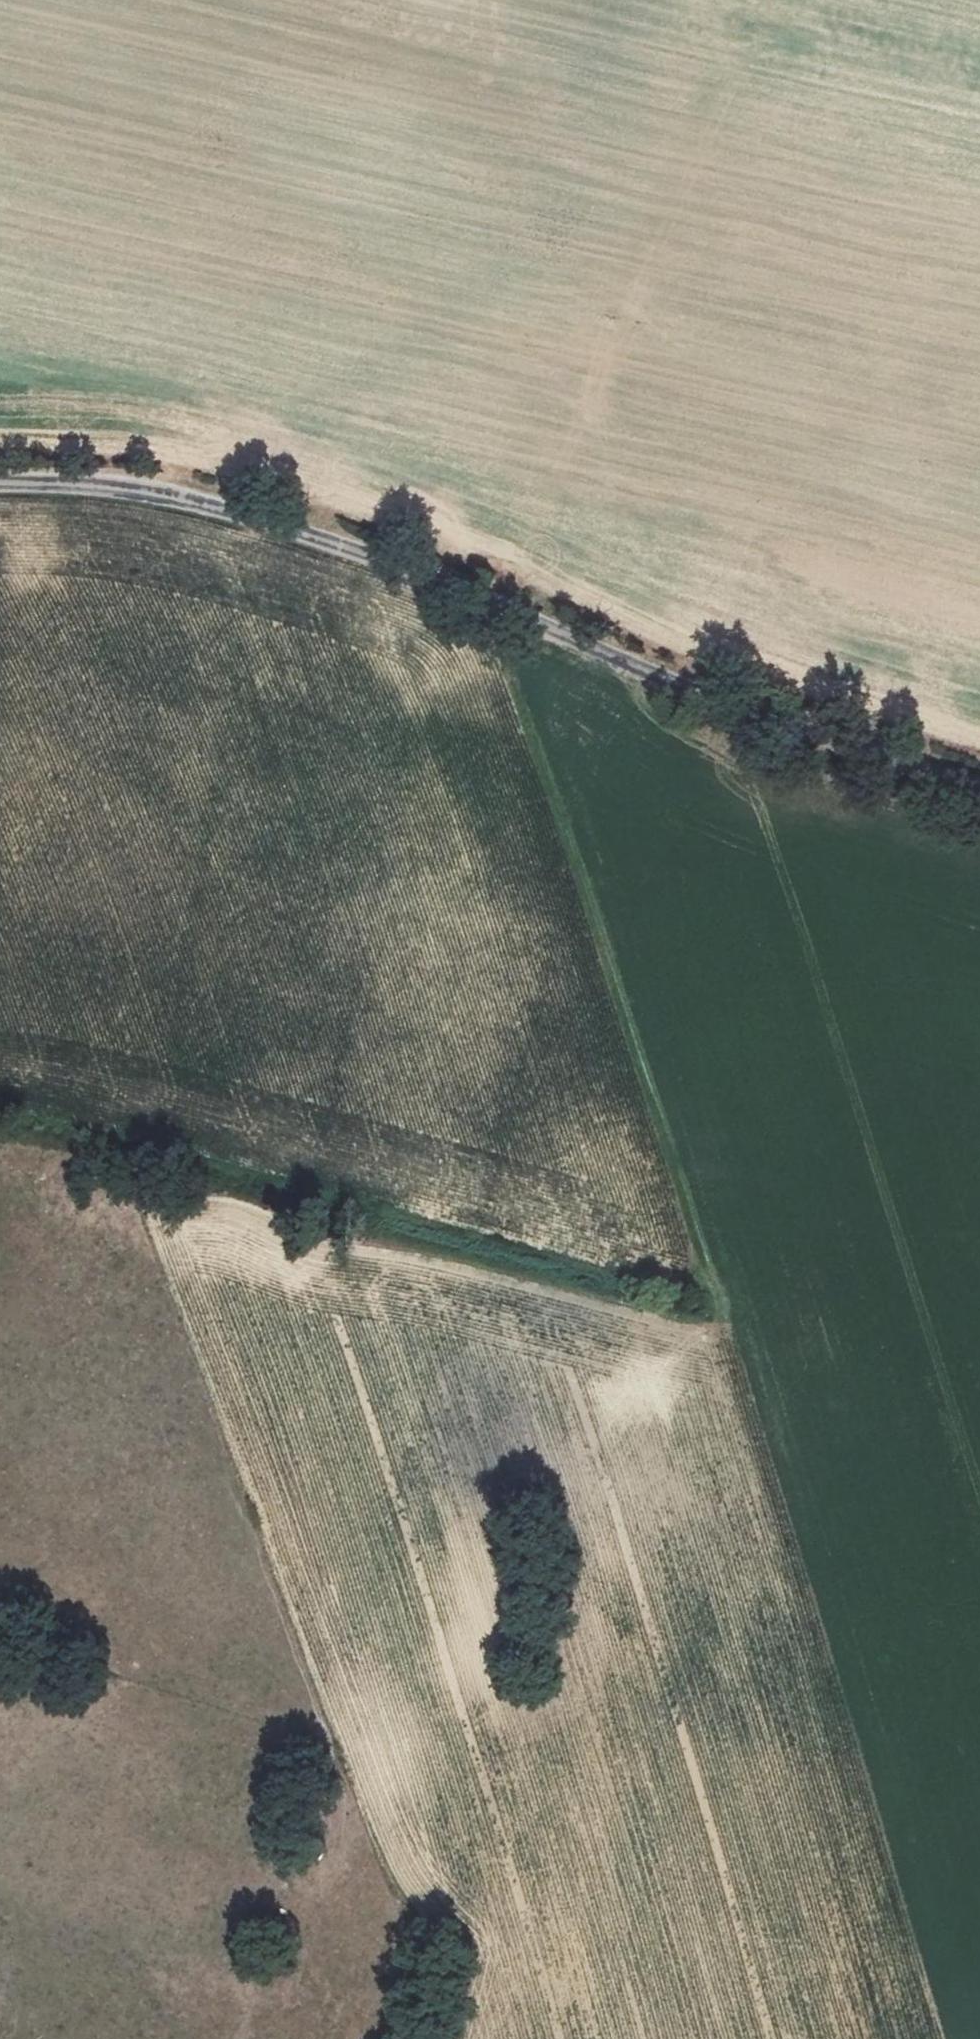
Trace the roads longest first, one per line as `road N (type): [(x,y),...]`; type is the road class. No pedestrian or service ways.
road 1 (unclassified): [(0,485),(157,478),(650,678),(979,795)]

